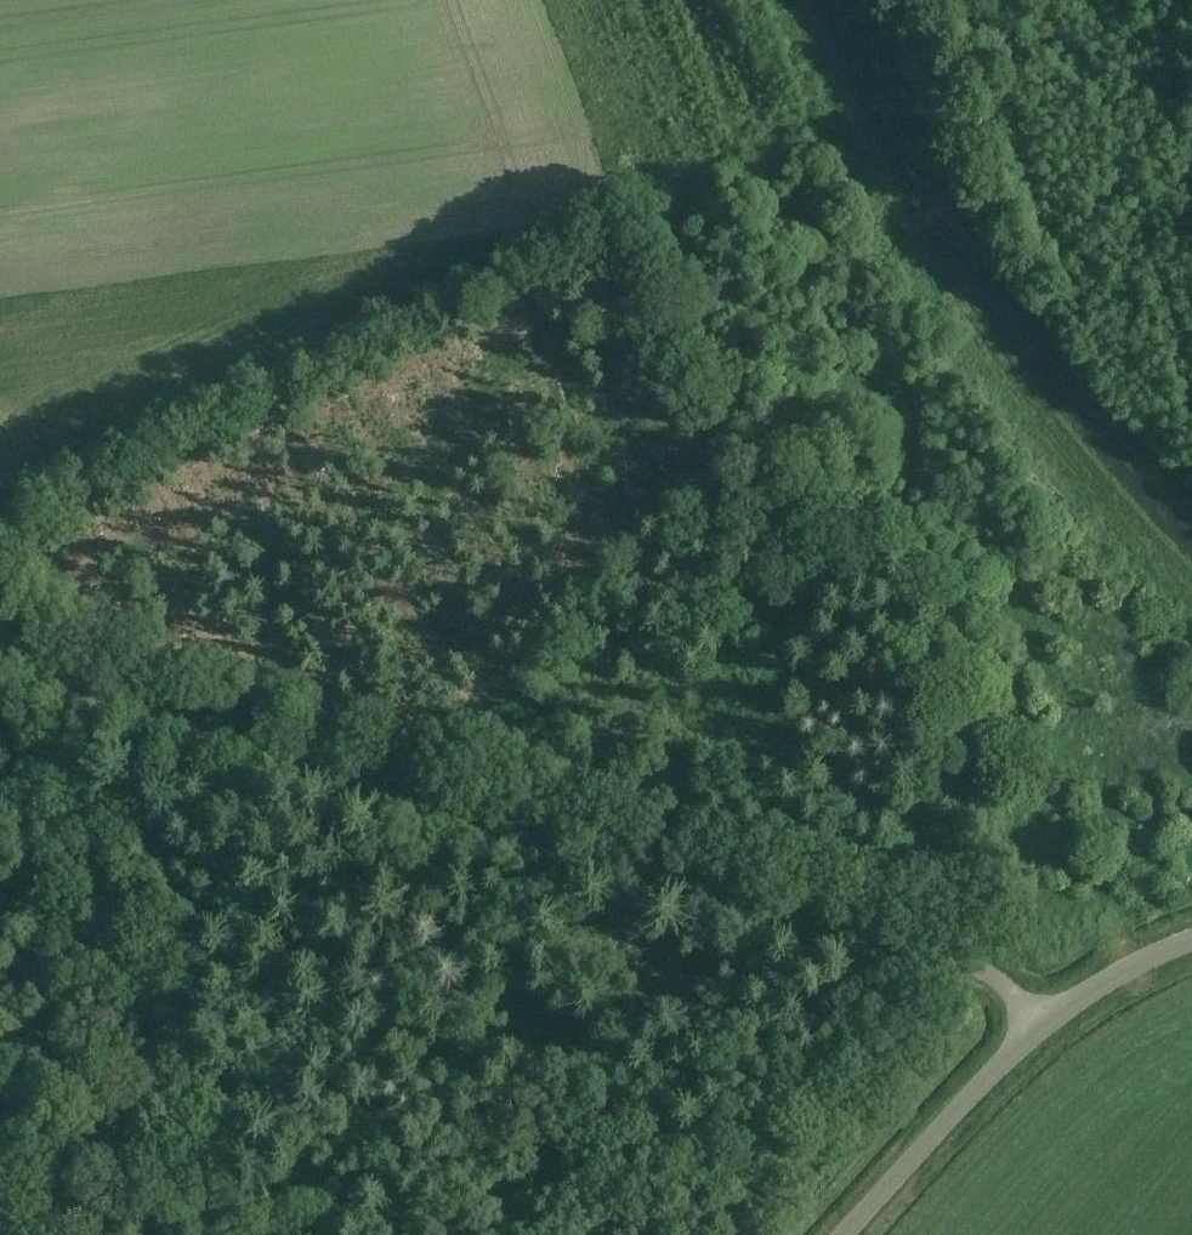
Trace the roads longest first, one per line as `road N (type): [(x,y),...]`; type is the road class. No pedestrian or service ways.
road 1 (unclassified): [(1049,1019),(987,967),(945,952),(133,713),(67,683),(0,629)]
road 2 (unclassified): [(1049,1019),(845,1234)]
road 3 (unclassified): [(1191,942),(1101,984),(1049,1019)]

